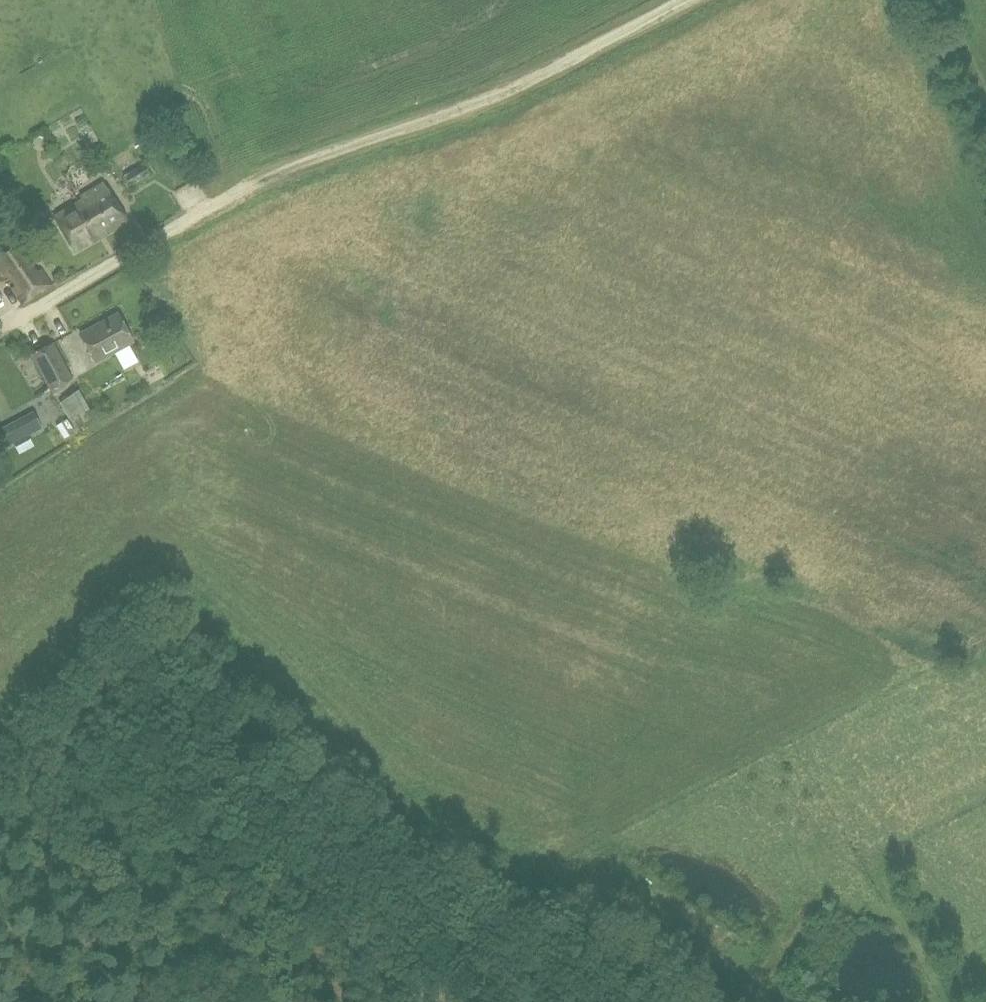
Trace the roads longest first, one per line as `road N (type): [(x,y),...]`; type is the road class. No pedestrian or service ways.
road 1 (track): [(0,327),(260,180),(491,97),(683,0)]

